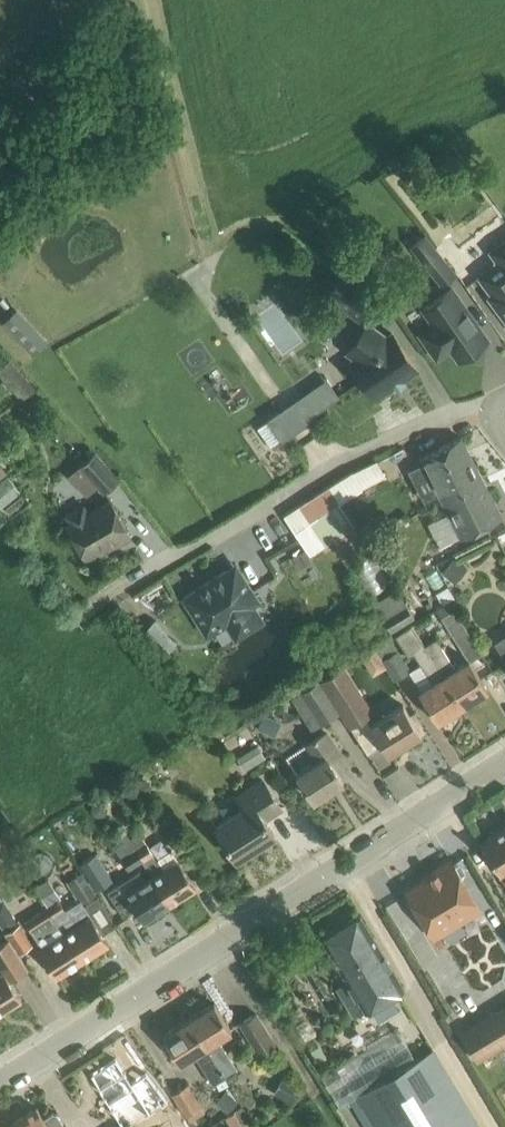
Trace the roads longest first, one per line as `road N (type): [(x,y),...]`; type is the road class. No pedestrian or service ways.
road 1 (unclassified): [(0,1082),(504,763)]
road 2 (residential): [(79,615),(366,447),(452,410),(495,408)]
road 3 (track): [(79,615),(64,625),(0,539)]

